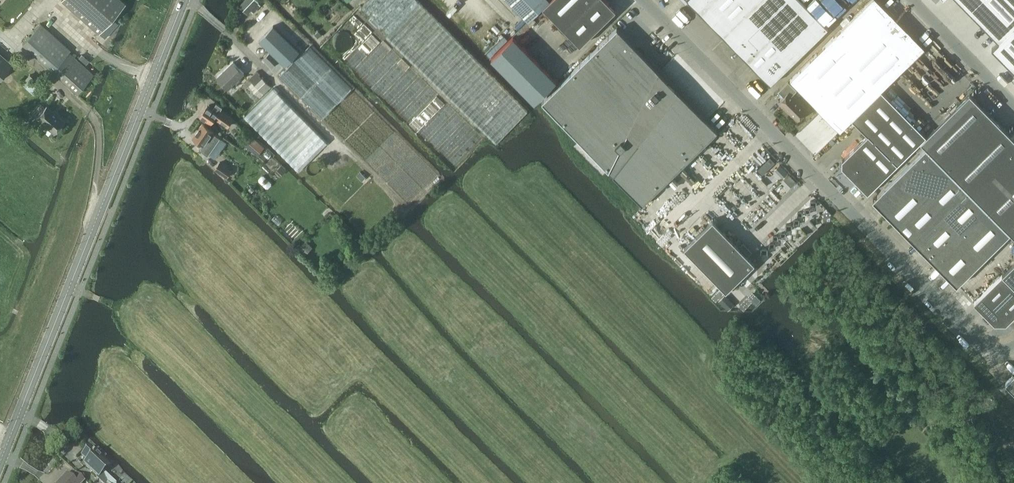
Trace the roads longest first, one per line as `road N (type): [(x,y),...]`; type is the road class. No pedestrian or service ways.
road 1 (unclassified): [(637,0),(977,342),(1013,347)]
road 2 (secondary): [(0,462),(184,0)]
road 3 (unclassified): [(1013,109),(904,0)]

